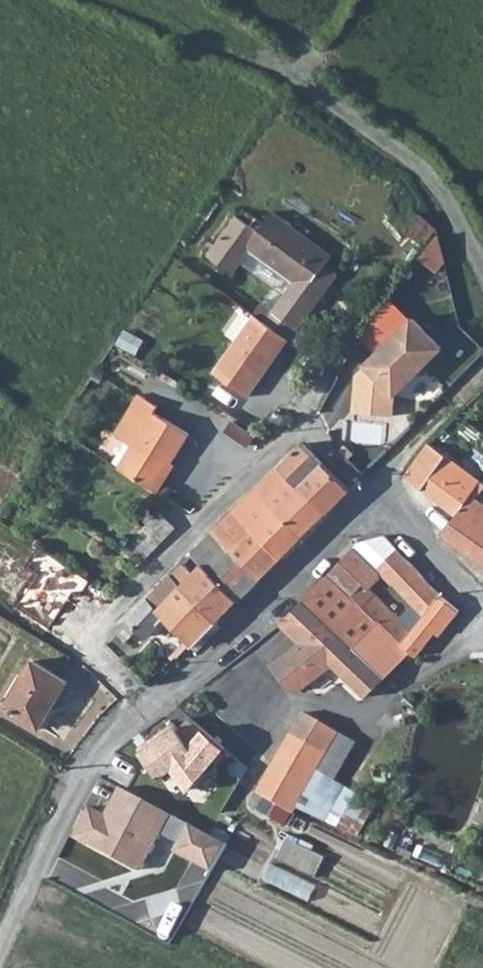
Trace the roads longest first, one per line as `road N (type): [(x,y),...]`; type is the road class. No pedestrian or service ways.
road 1 (residential): [(159,708),(92,650),(291,438),(303,436),(387,502)]
road 2 (residential): [(189,685),(366,712),(482,648)]
road 3 (residential): [(0,962),(54,850),(121,737),(159,708)]
road 4 (residential): [(189,685),(387,502)]
road 5 (residential): [(387,502),(393,467),(477,379)]
road 6 (residential): [(387,502),(482,610)]

